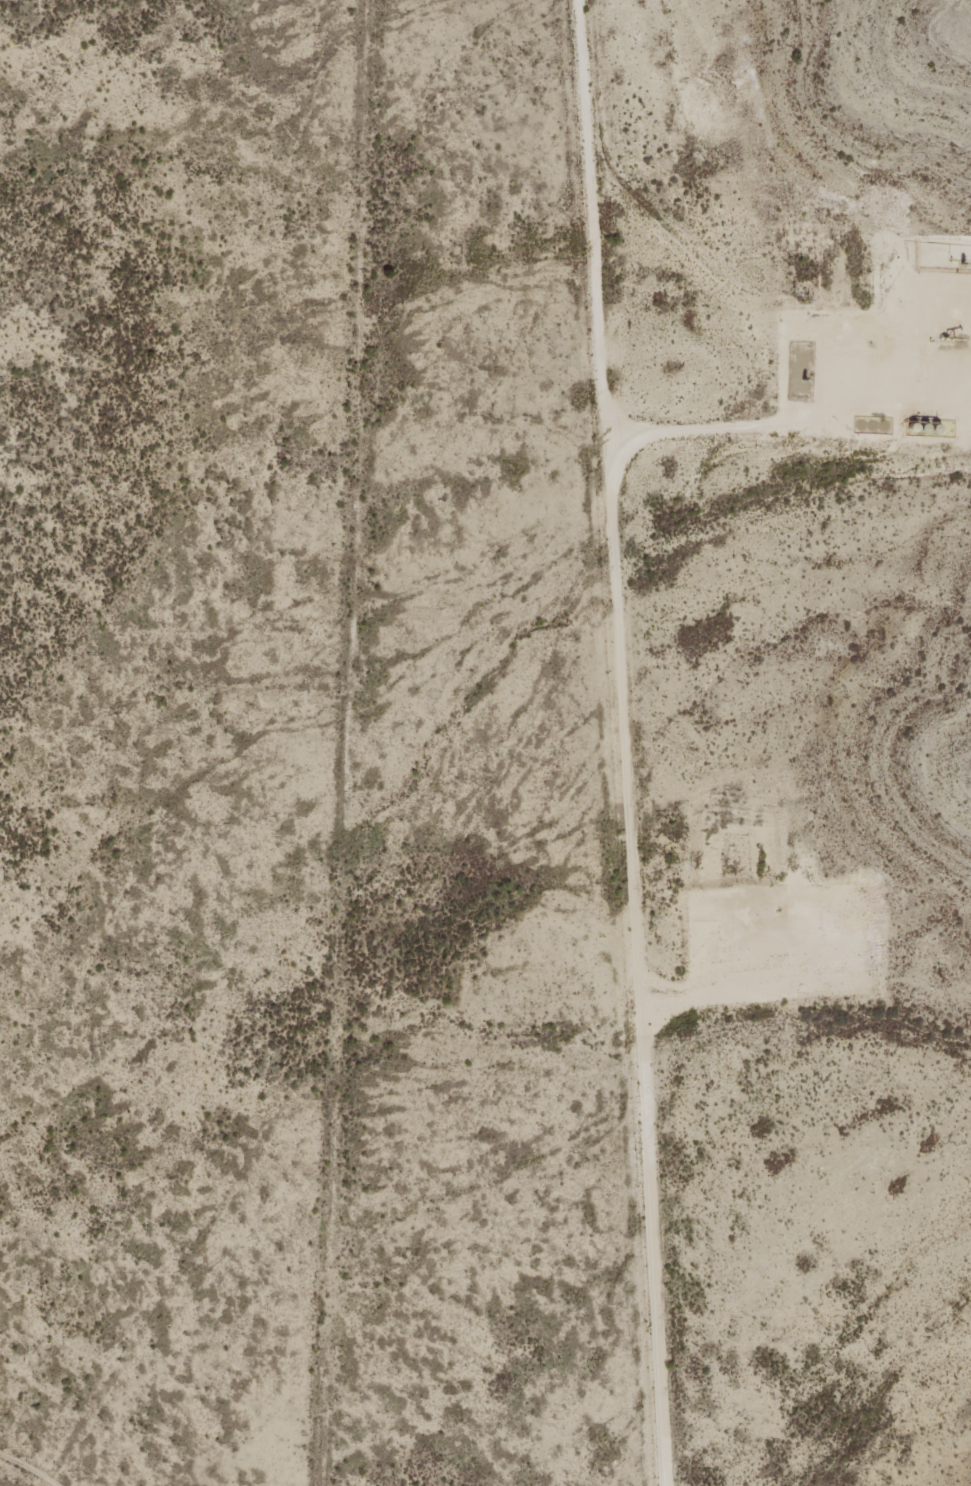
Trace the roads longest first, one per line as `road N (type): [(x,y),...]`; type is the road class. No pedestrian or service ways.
road 1 (residential): [(600,434),(665,1485)]
road 2 (residential): [(600,434),(572,0)]
road 3 (residential): [(808,419),(600,434)]

